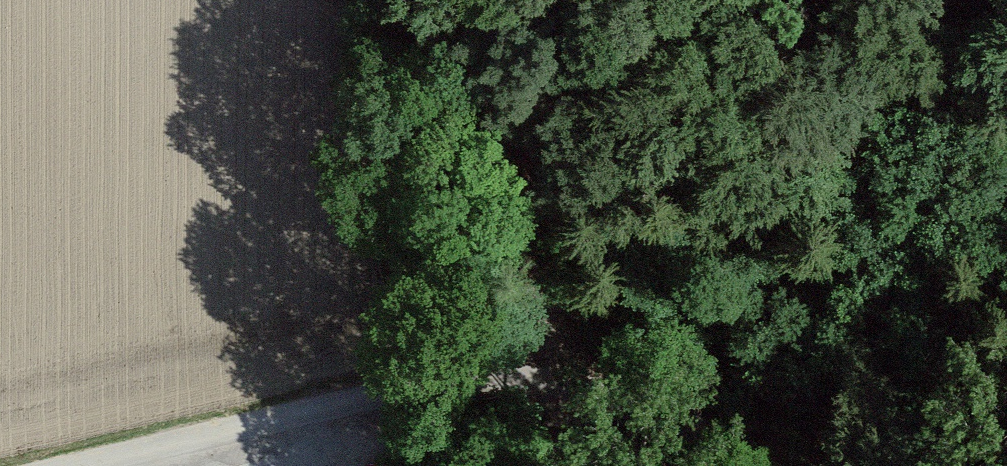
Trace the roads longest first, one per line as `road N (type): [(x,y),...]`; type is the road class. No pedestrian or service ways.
road 1 (residential): [(740,465),(687,423),(556,378),(422,381),(14,465)]
road 2 (track): [(541,465),(556,378),(449,0)]

